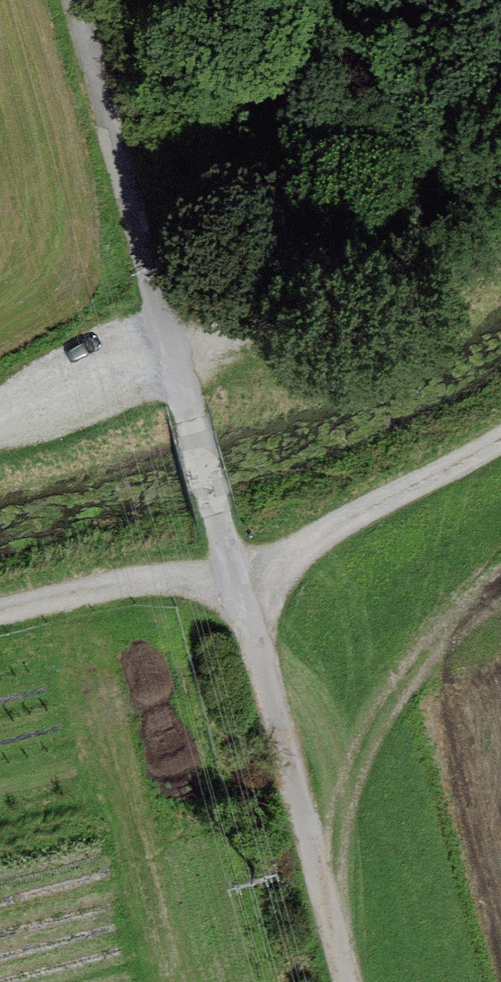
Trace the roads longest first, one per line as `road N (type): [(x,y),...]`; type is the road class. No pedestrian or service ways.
road 1 (track): [(198,451),(368,399),(500,306)]
road 2 (track): [(236,582),(500,438)]
road 3 (track): [(236,582),(140,579),(0,613)]
road 4 (track): [(172,351),(0,424)]

